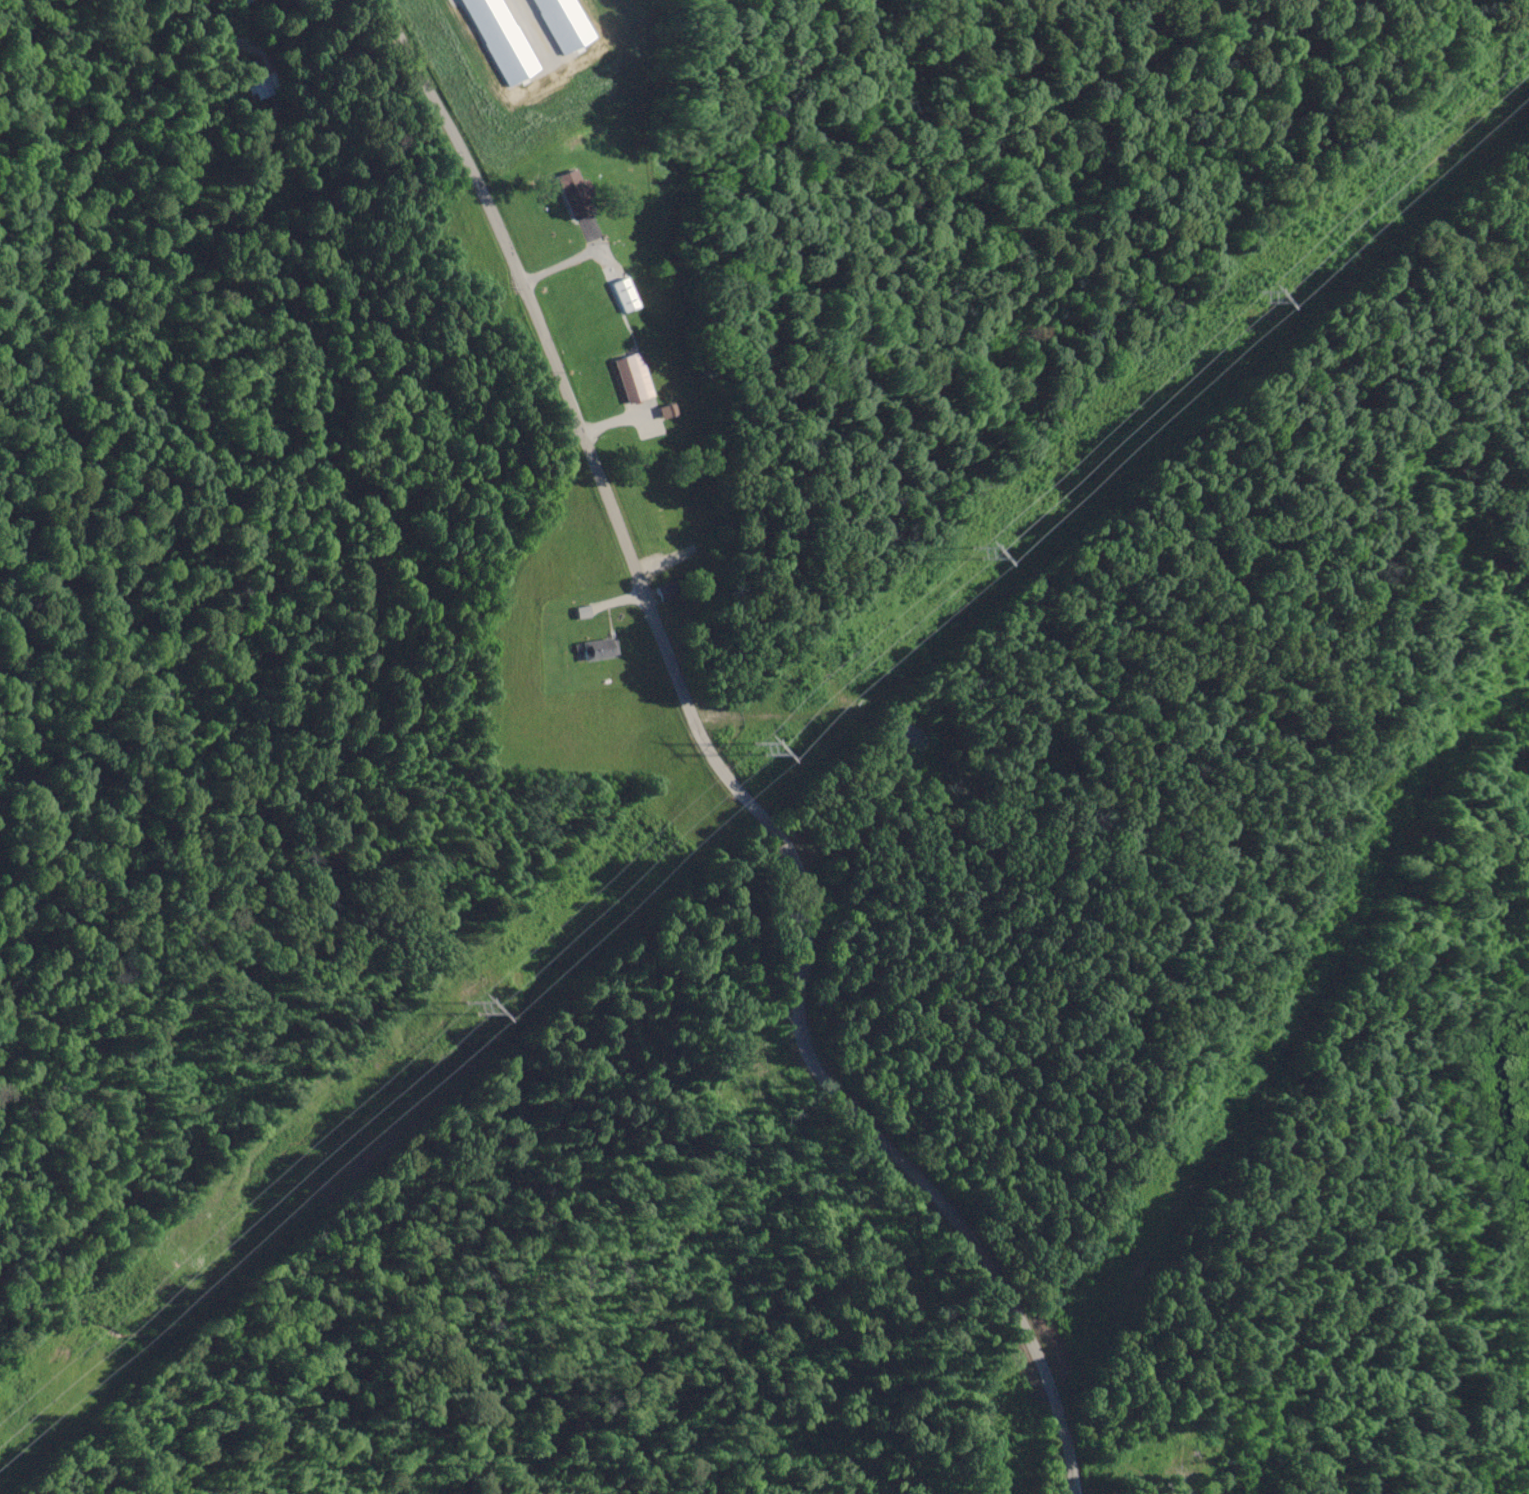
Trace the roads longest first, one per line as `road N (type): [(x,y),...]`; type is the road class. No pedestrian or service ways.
road 1 (residential): [(992,1278),(975,1247),(815,1067),(796,1008),(805,937),(796,868),(694,724),(503,236),(380,0)]
road 2 (residential): [(1071,1493),(1068,1457),(1031,1345),(992,1278)]

